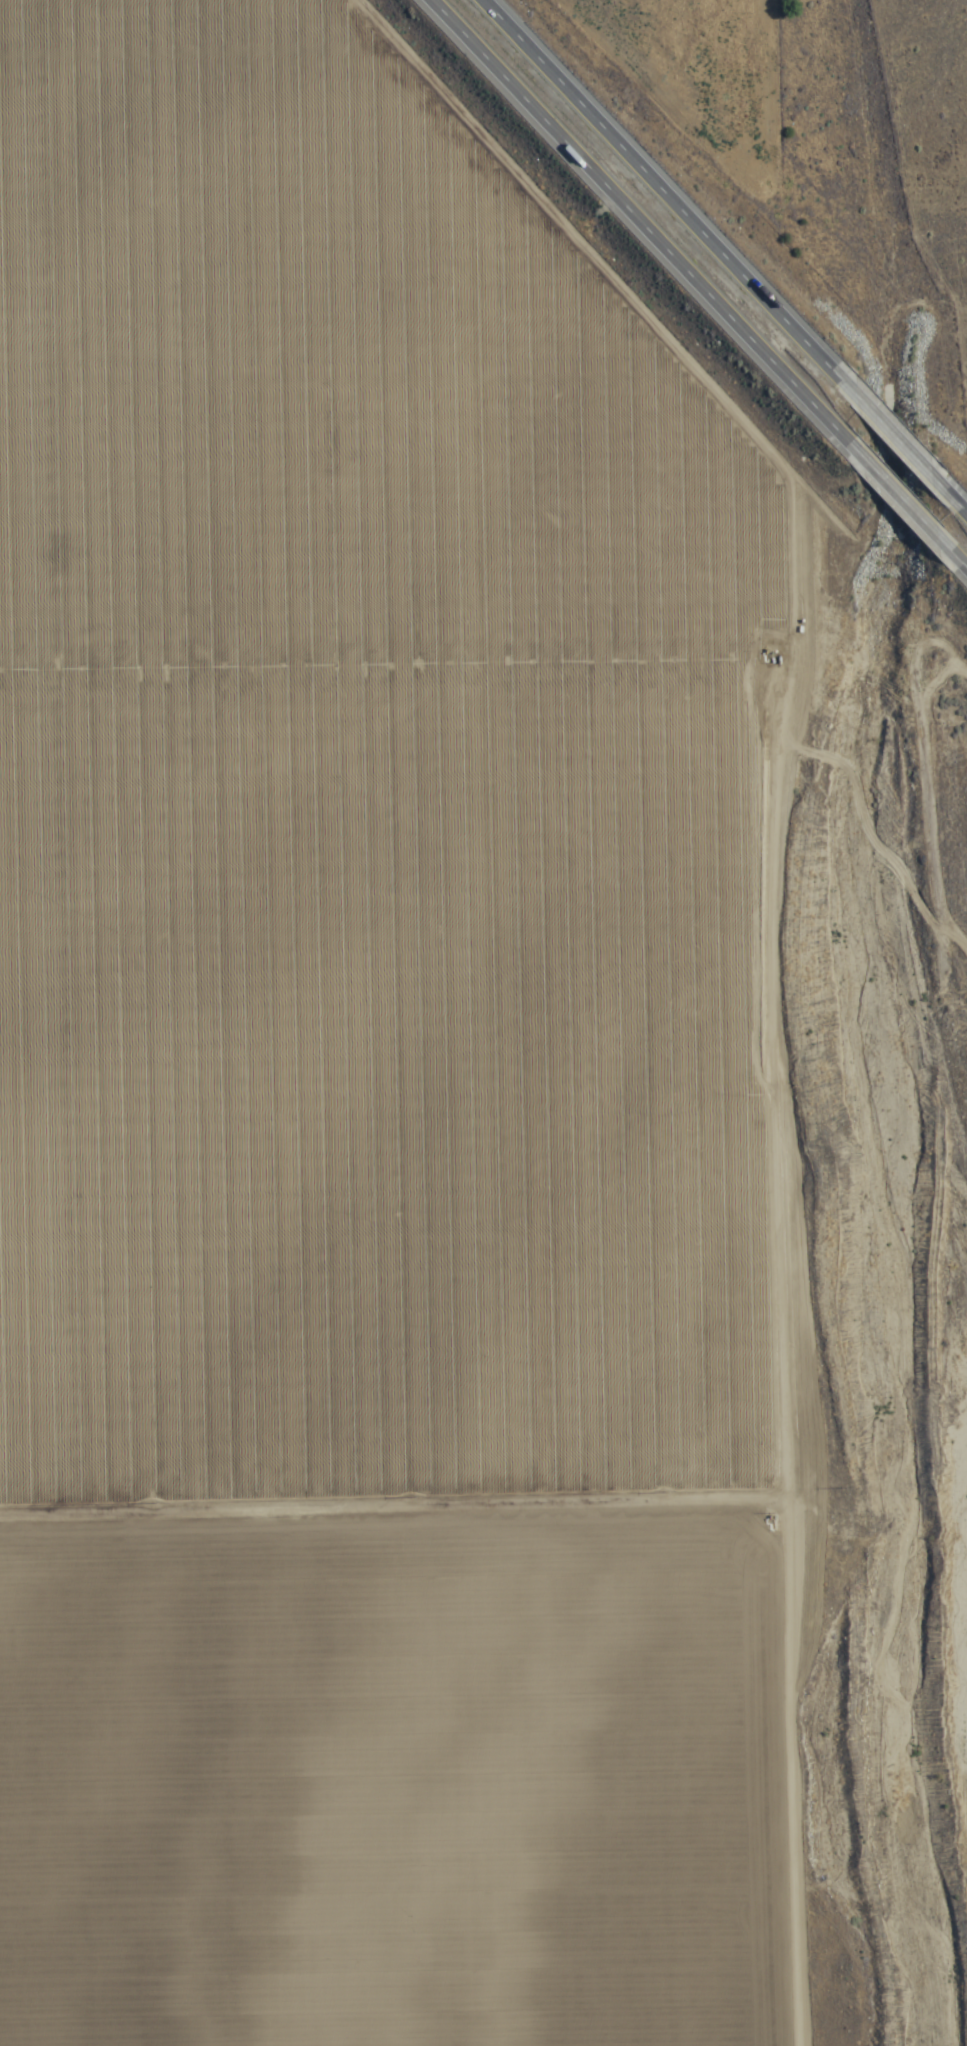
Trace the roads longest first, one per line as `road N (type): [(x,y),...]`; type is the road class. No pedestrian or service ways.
road 1 (residential): [(922,2045),(872,746),(908,268),(860,0)]
road 2 (motorway): [(422,0),(835,435)]
road 3 (motorway): [(841,370),(492,0)]
road 4 (motorway): [(958,500),(841,370)]
road 5 (motorway): [(835,435),(945,551)]

